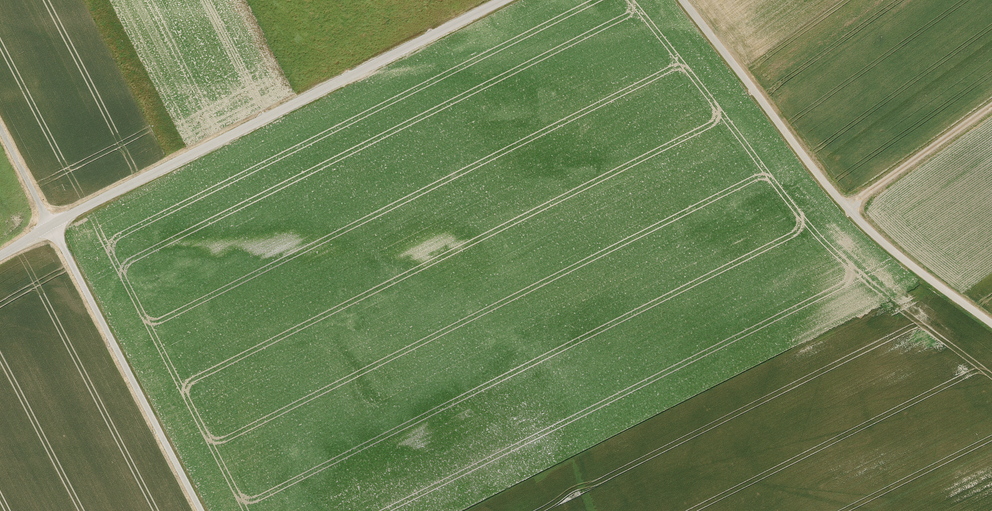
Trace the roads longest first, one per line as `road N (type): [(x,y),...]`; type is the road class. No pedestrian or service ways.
road 1 (unclassified): [(504,0),(0,256)]
road 2 (unclassified): [(683,0),(846,208),(991,323)]
road 3 (track): [(0,129),(201,510)]
road 4 (track): [(846,208),(991,105)]

